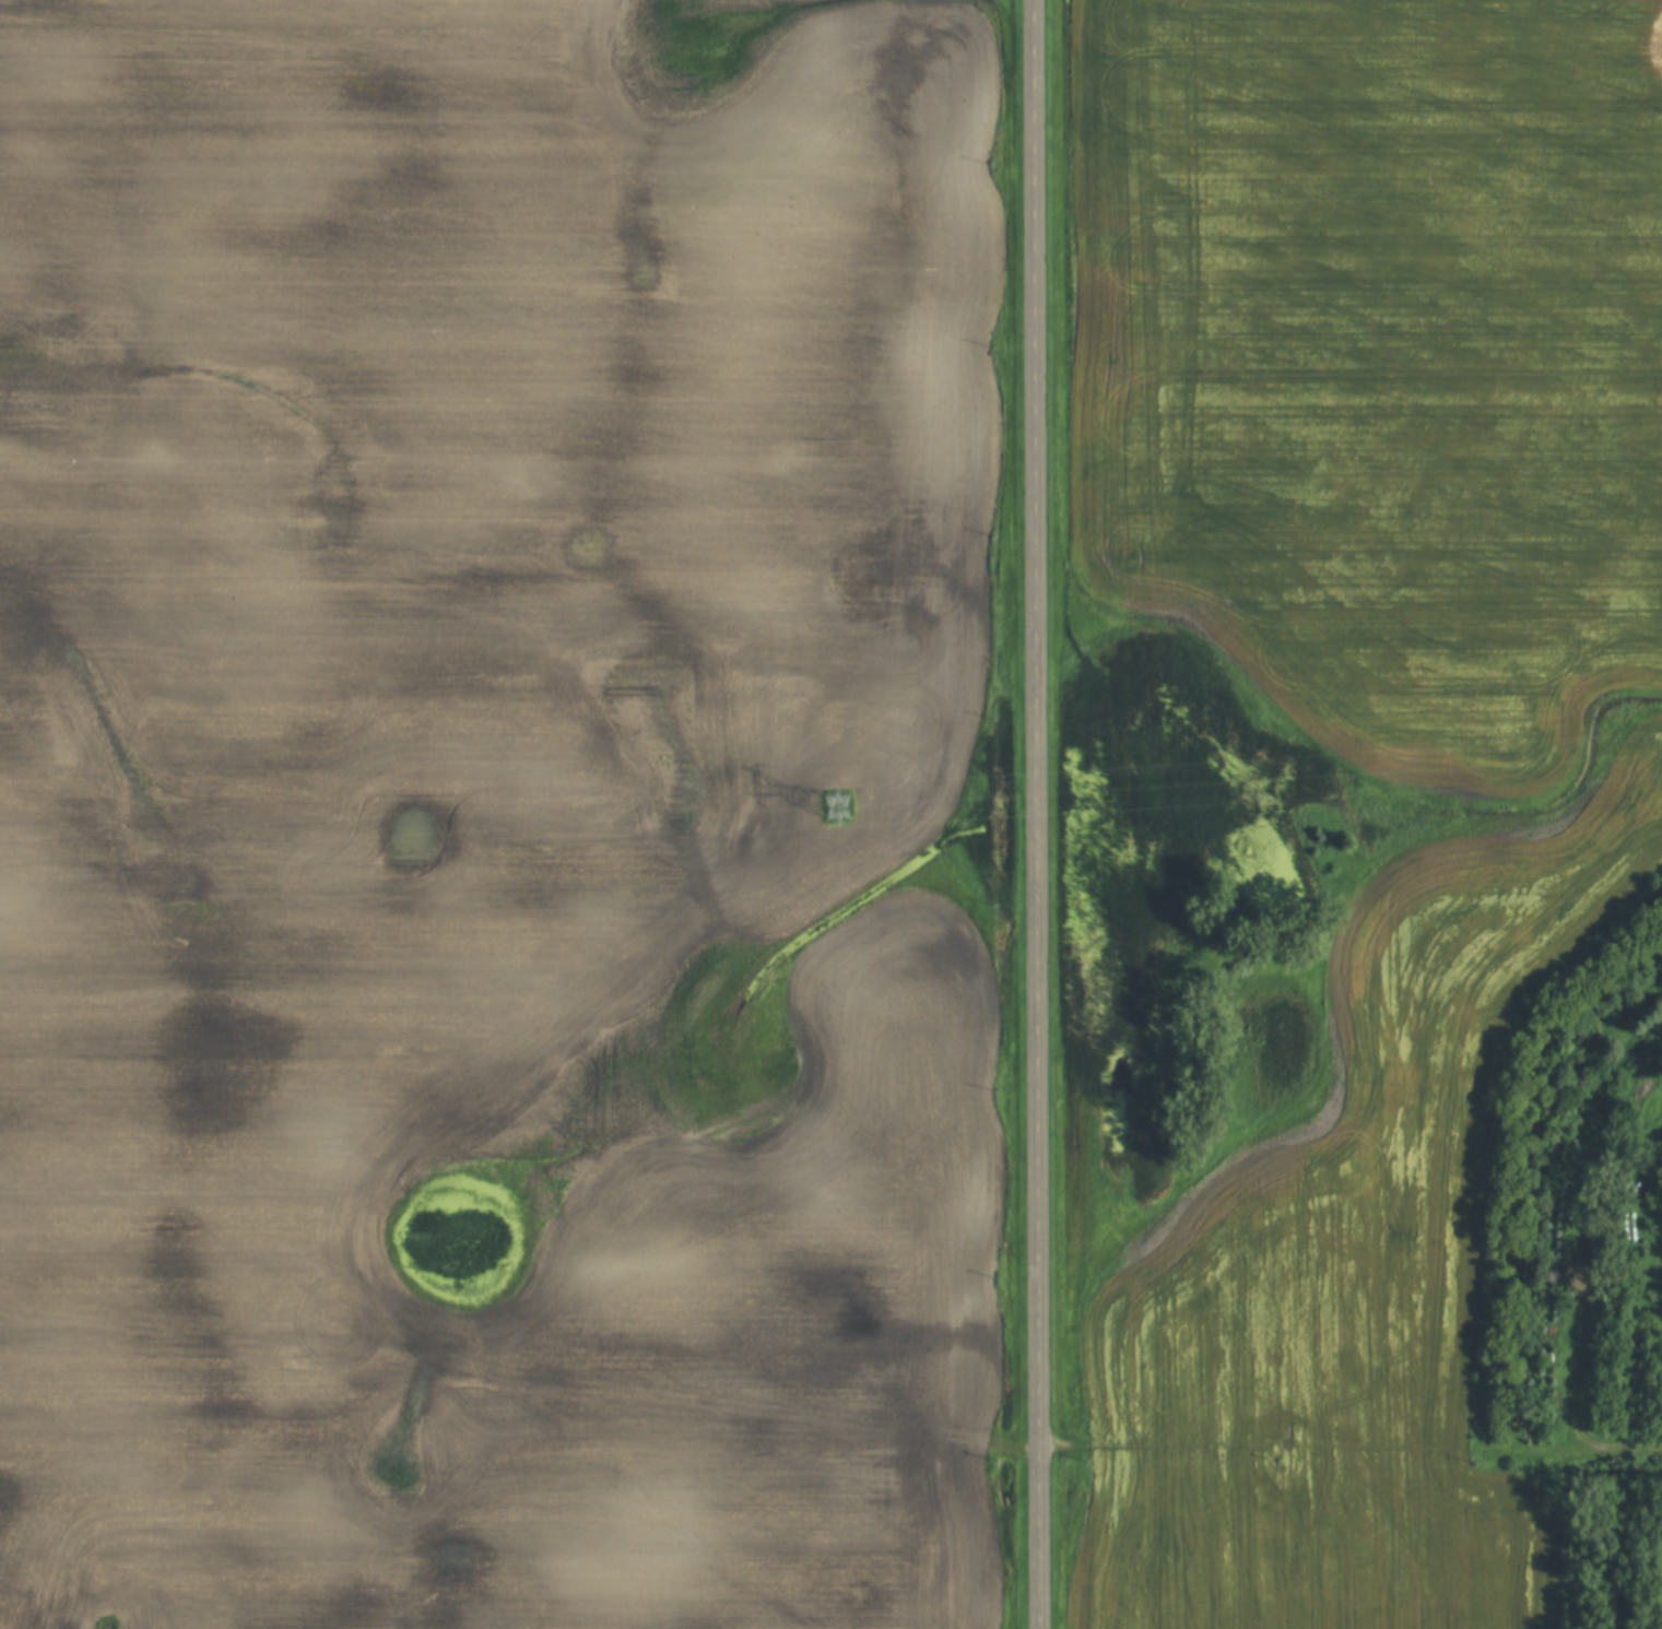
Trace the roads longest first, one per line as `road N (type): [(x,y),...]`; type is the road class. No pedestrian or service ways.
road 1 (tertiary): [(1040,1628),(1036,0)]

